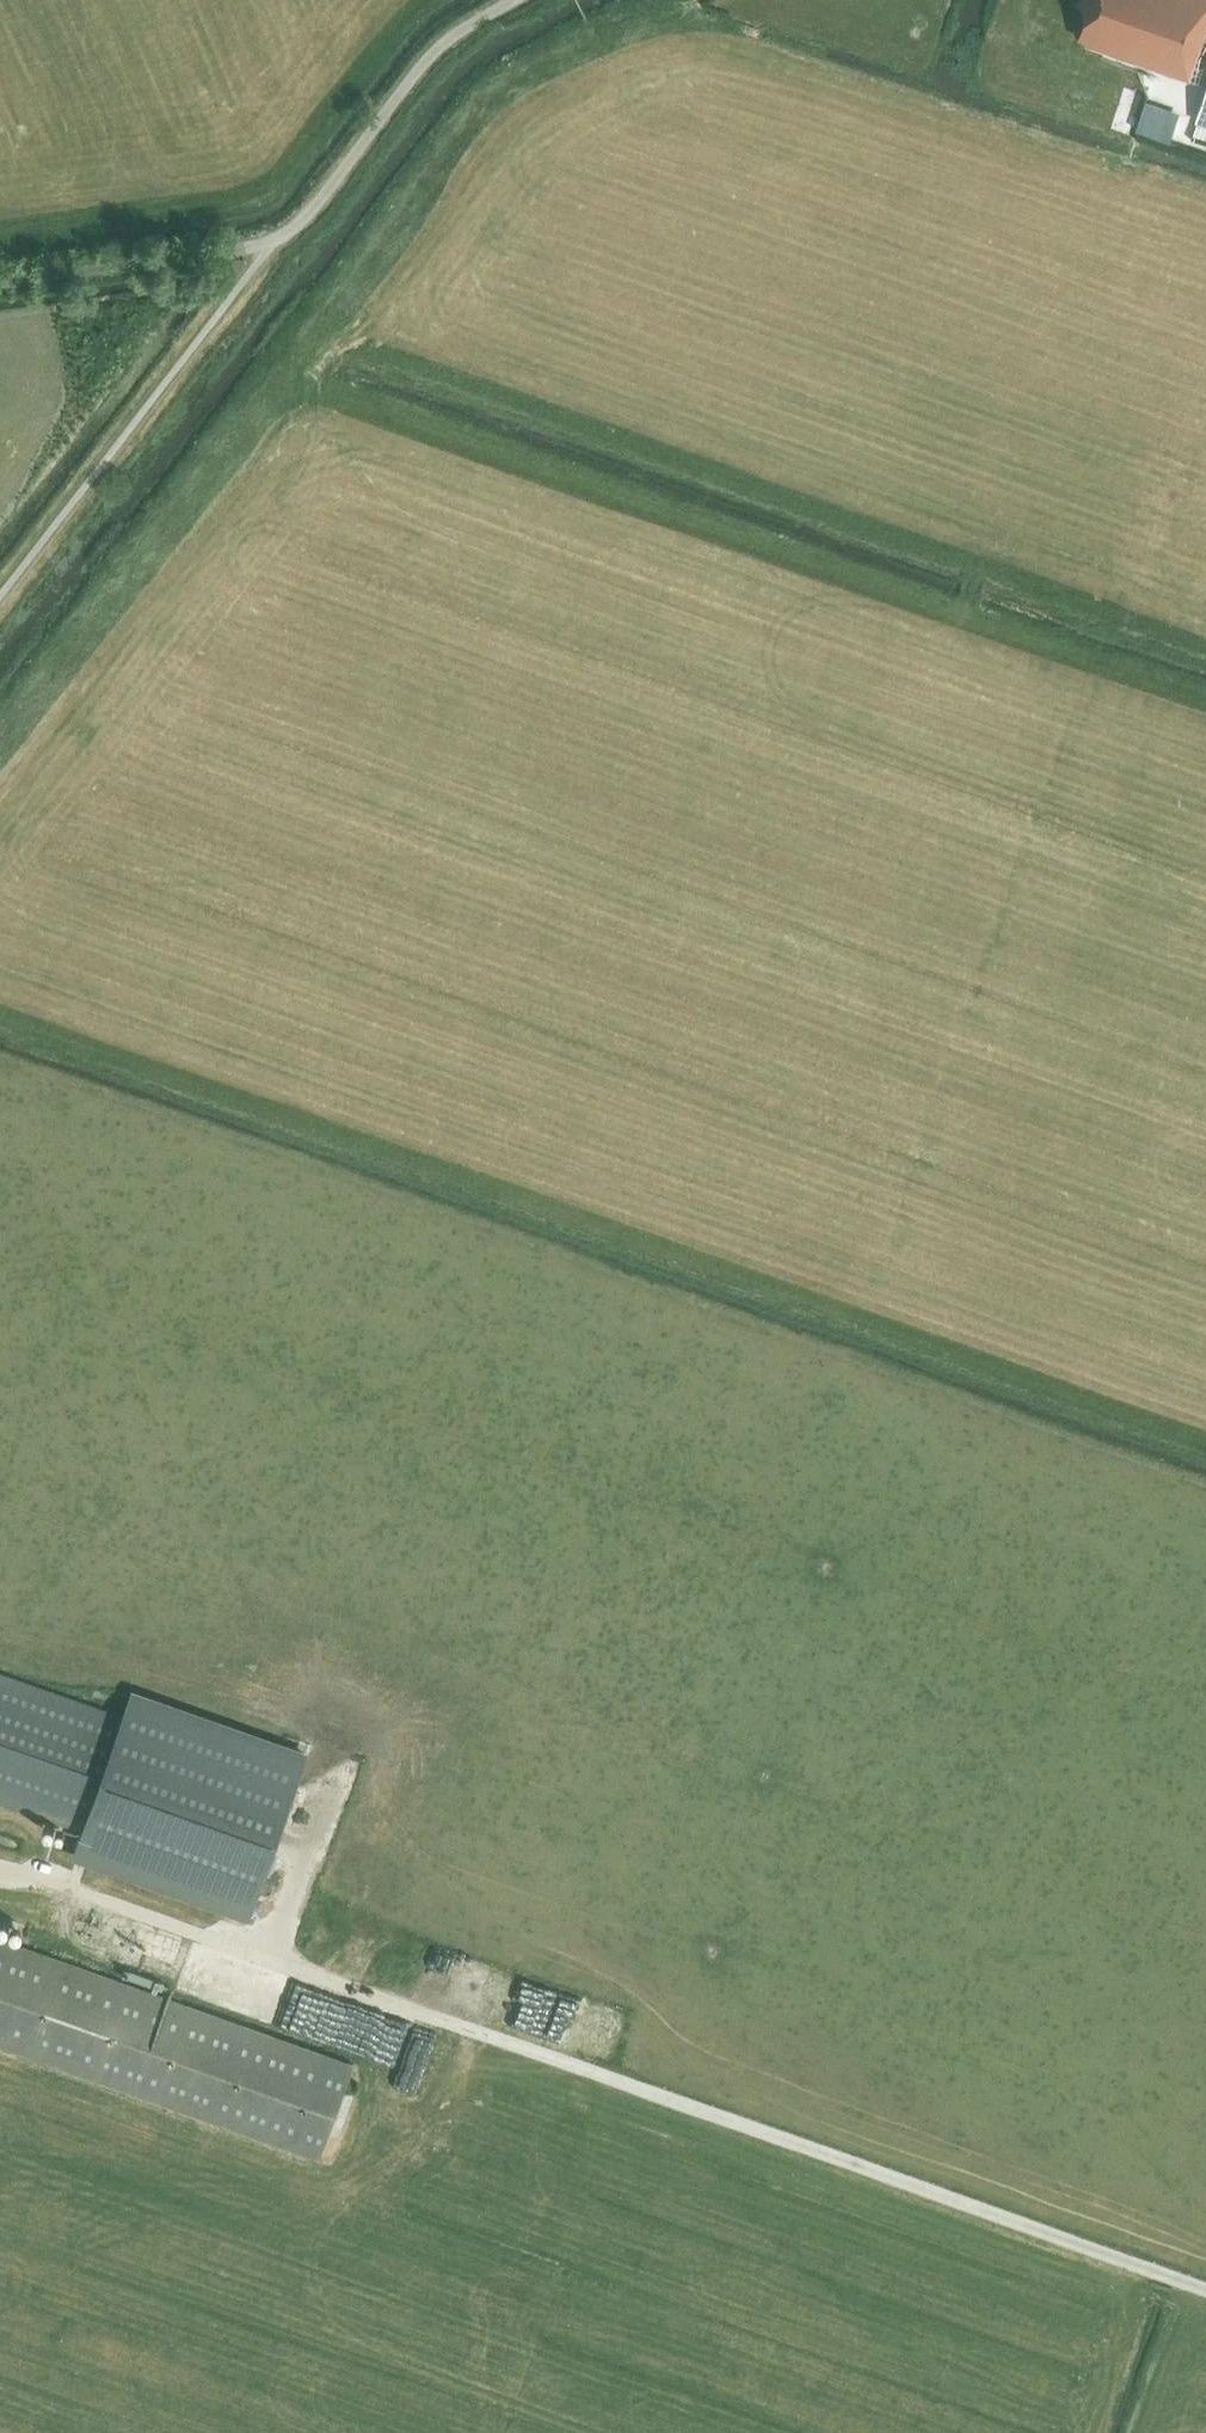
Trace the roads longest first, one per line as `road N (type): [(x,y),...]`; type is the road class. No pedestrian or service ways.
road 1 (unclassified): [(209,253),(268,242),(300,221),(429,56),(514,0)]

